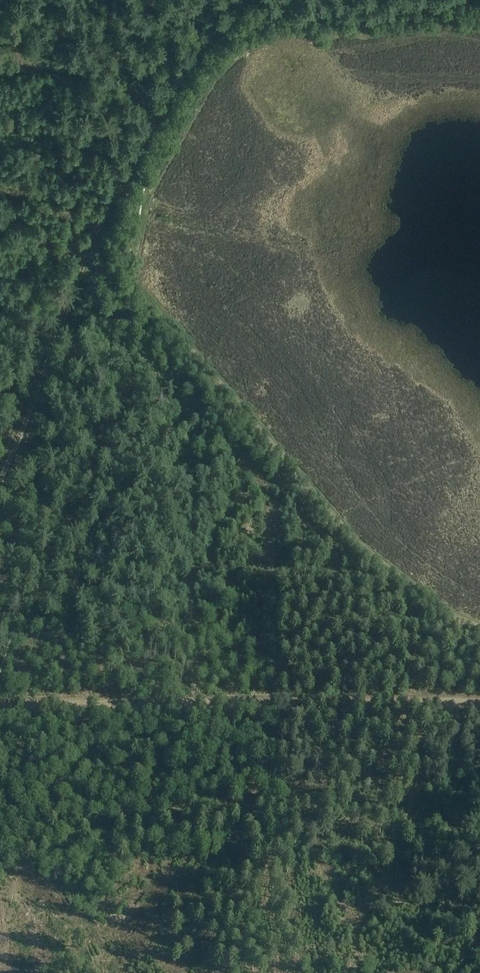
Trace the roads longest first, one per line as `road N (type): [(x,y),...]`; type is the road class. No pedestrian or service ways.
road 1 (track): [(7,468),(110,204),(237,0)]
road 2 (track): [(0,705),(479,703)]

